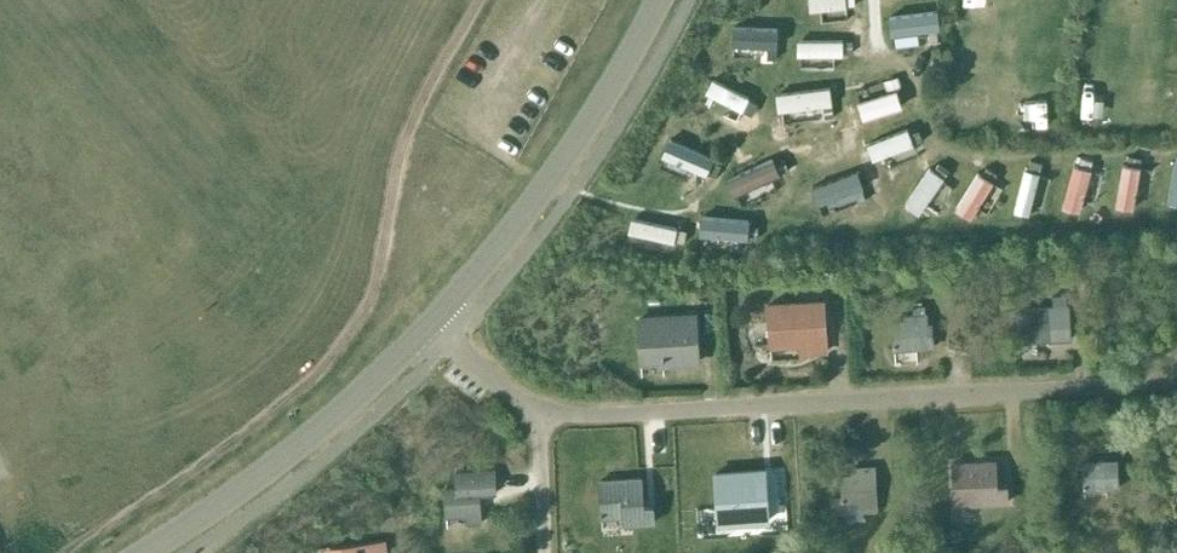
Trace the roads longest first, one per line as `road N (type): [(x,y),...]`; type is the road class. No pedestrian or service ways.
road 1 (unclassified): [(140,552),(306,439),(433,322),(568,154),(665,0)]

